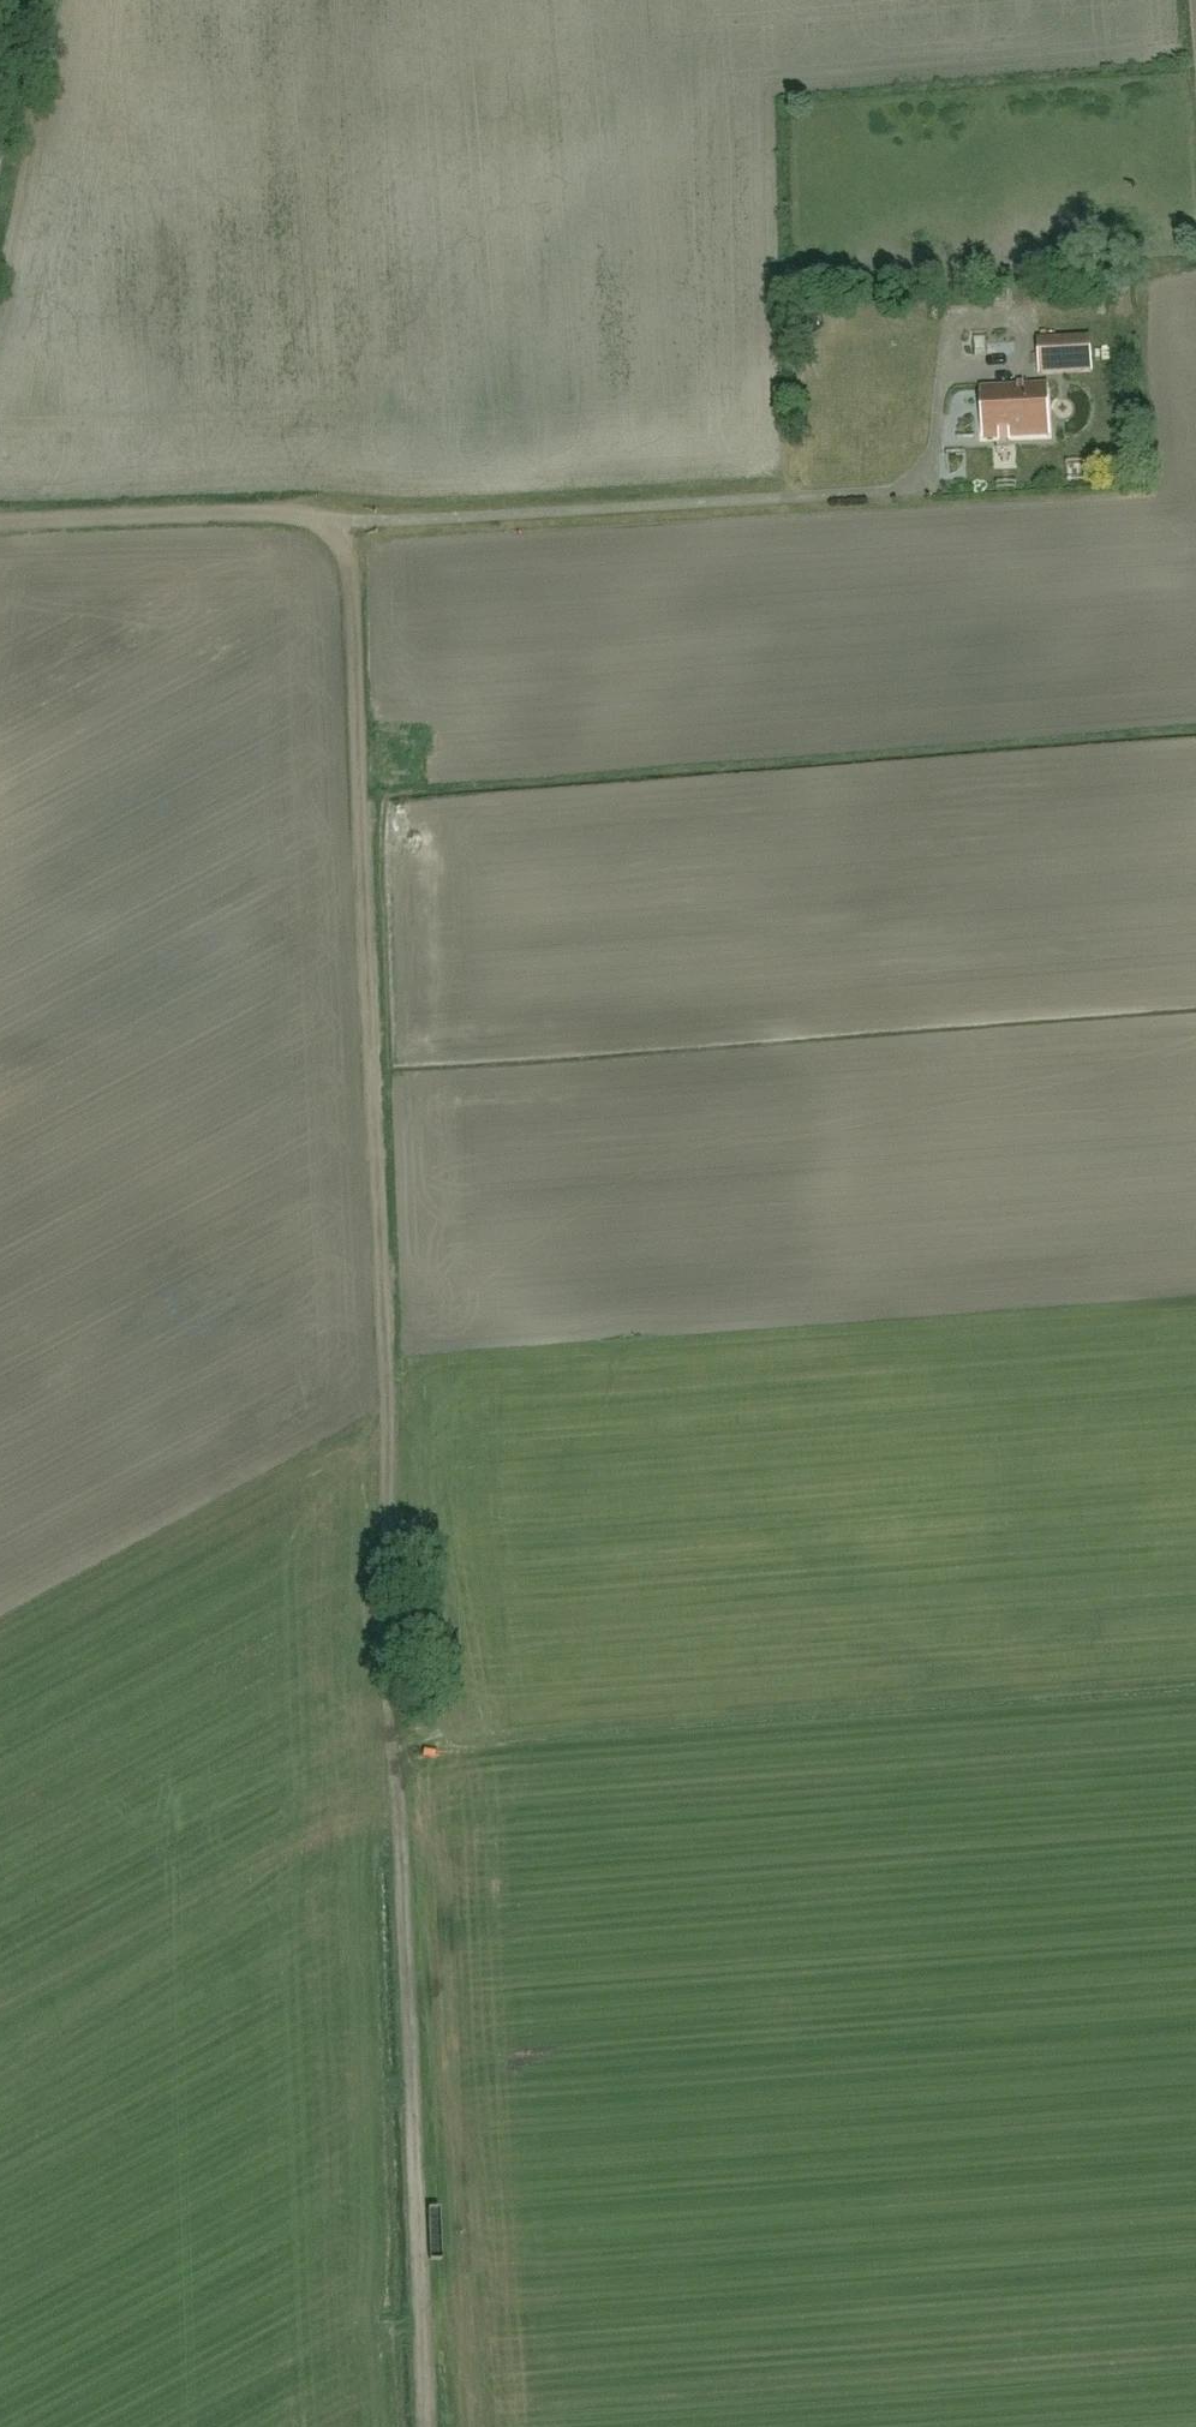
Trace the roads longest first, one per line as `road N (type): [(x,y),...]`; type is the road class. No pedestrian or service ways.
road 1 (track): [(427,2426),(366,827),(346,559),(331,525)]
road 2 (track): [(331,525),(289,515),(0,522)]

